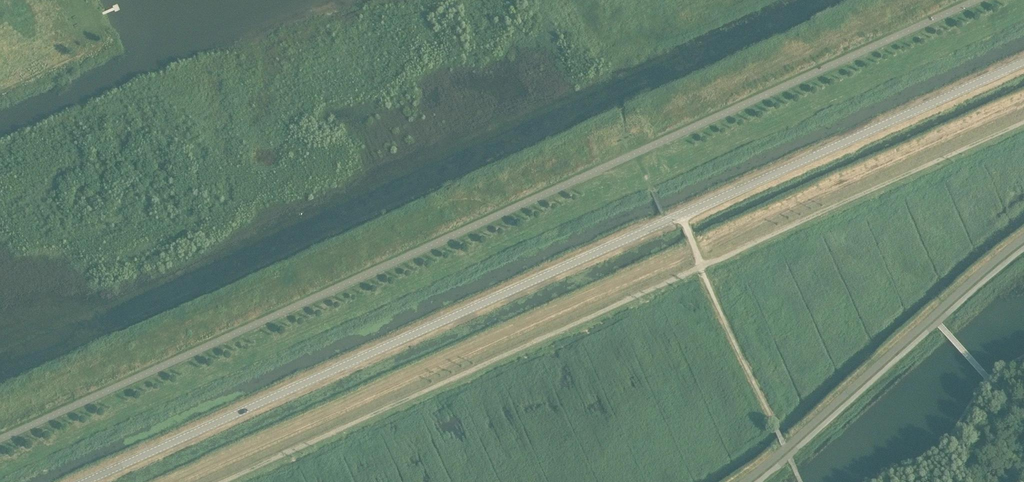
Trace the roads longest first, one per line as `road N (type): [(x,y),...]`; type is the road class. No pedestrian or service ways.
road 1 (tertiary): [(85,481),(1023,62)]

